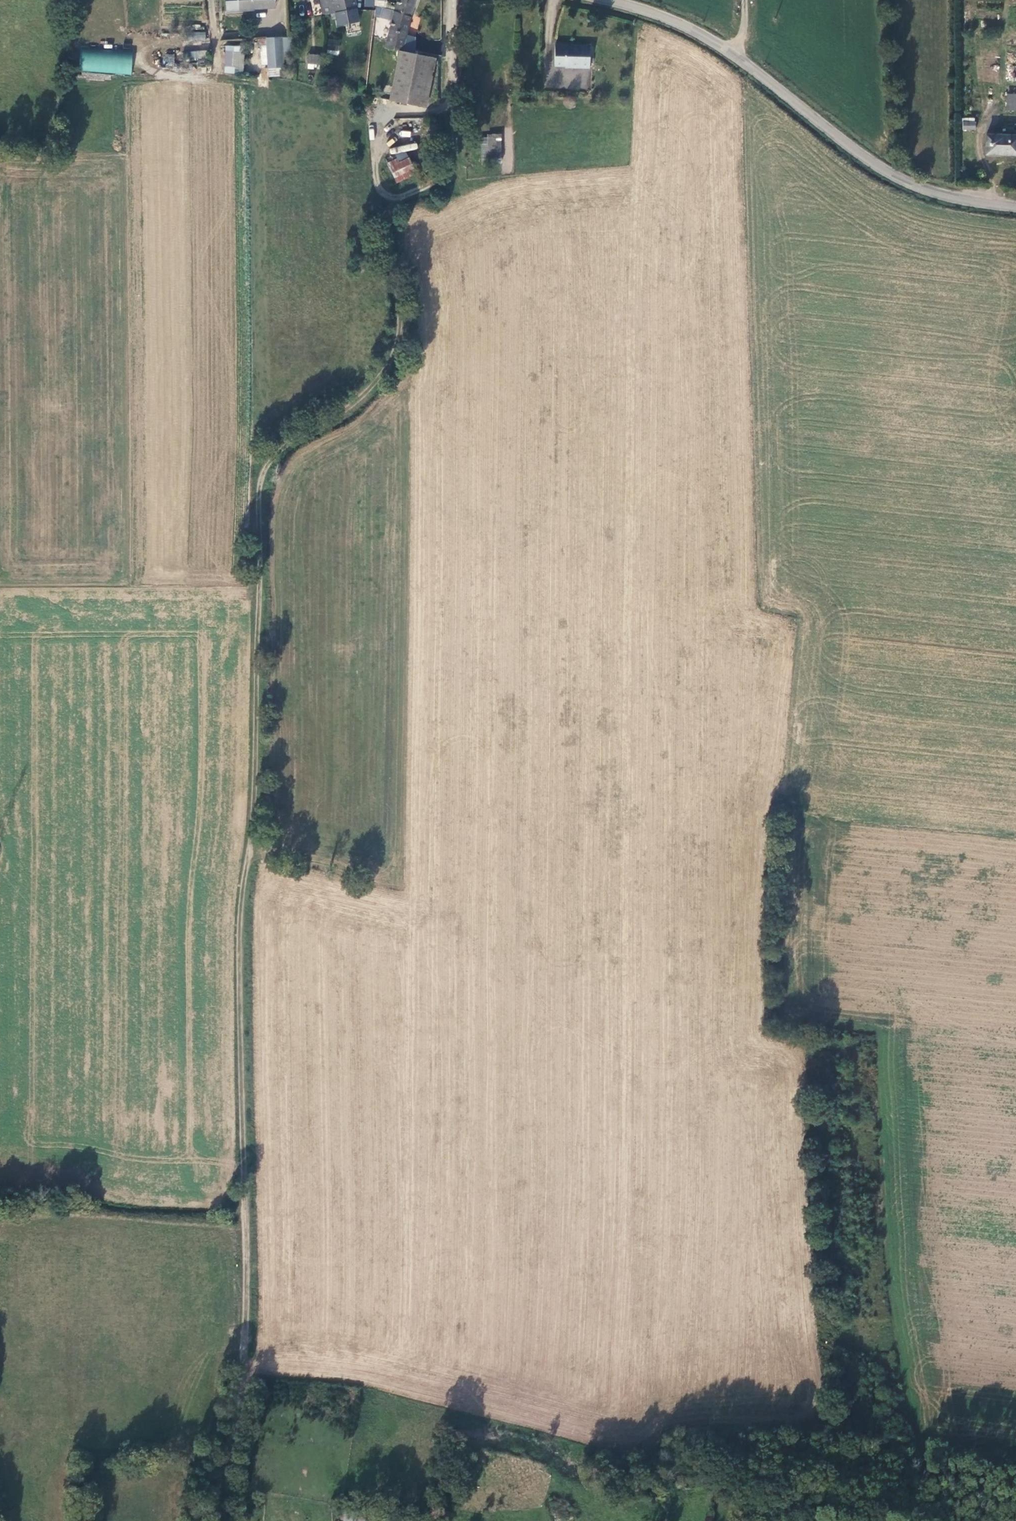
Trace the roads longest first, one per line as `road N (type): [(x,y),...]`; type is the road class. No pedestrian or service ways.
road 1 (track): [(219,1520),(245,1429),(247,1378),(239,948),(254,804),(259,494),(265,469),(284,448),(350,407),(390,362),(400,271),(392,197)]
road 2 (unclassified): [(614,0),(705,37),(910,184),(1015,208)]

